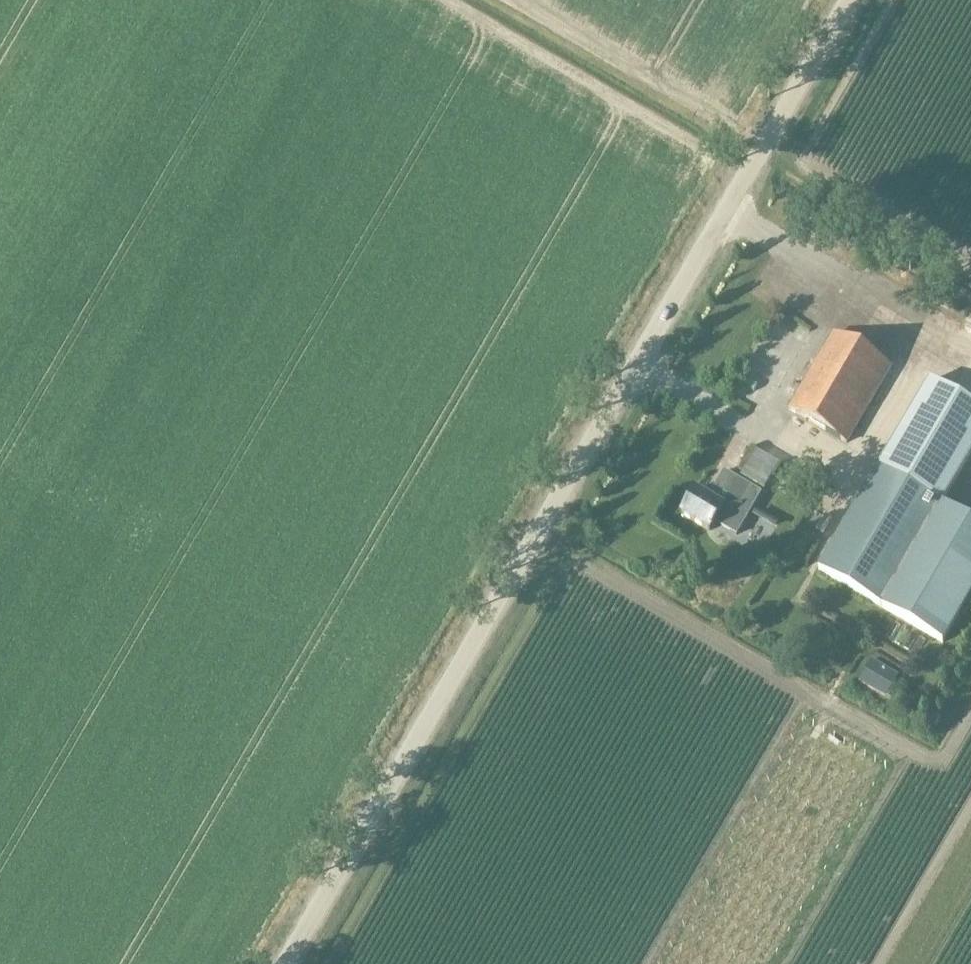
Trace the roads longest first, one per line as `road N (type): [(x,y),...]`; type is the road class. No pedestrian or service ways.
road 1 (unclassified): [(285,963),(847,0)]

